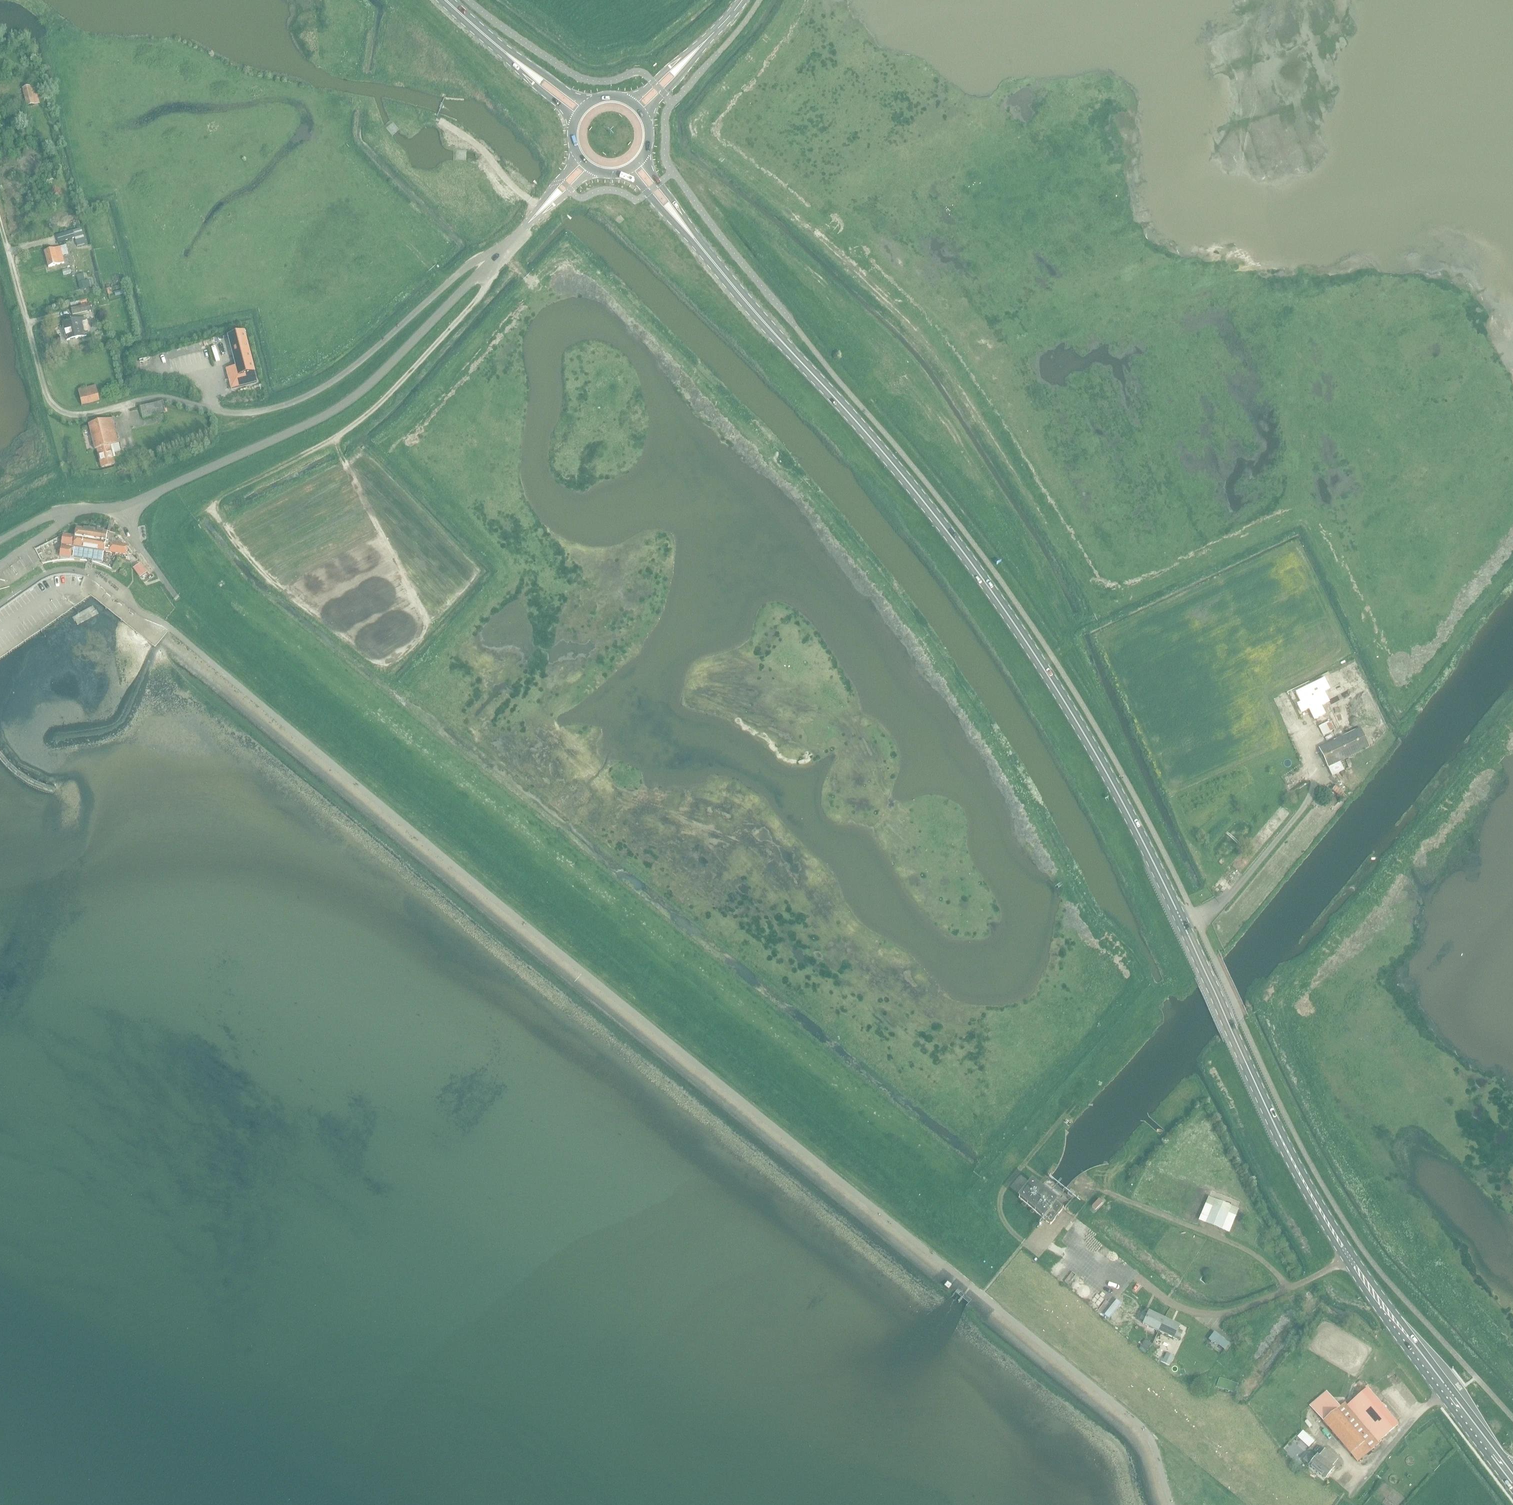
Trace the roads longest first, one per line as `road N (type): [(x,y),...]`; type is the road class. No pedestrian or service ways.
road 1 (primary): [(1349,1258),(1126,809),(1042,666),(878,448),(681,223)]
road 2 (residential): [(7,254),(47,397),(60,410),(75,415),(156,396),(237,414),(276,408),(349,367),(468,260),(498,251)]
road 3 (unclassified): [(127,511),(357,392),(498,251)]
road 4 (primary): [(1512,1481),(1349,1258)]
road 5 (unclassified): [(1349,1258),(1209,1315),(1171,1304),(1135,1276)]
road 6 (unclassified): [(0,540),(61,511),(127,511)]

